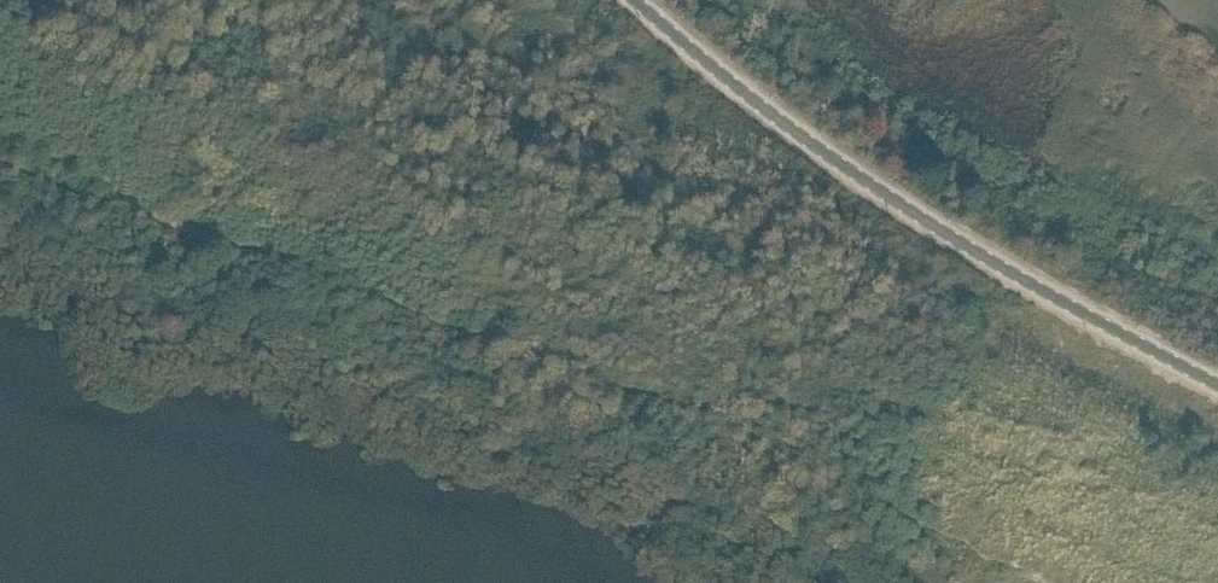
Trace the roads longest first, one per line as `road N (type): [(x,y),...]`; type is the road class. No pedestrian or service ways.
road 1 (unclassified): [(1217,386),(922,222),(801,139),(632,0)]

